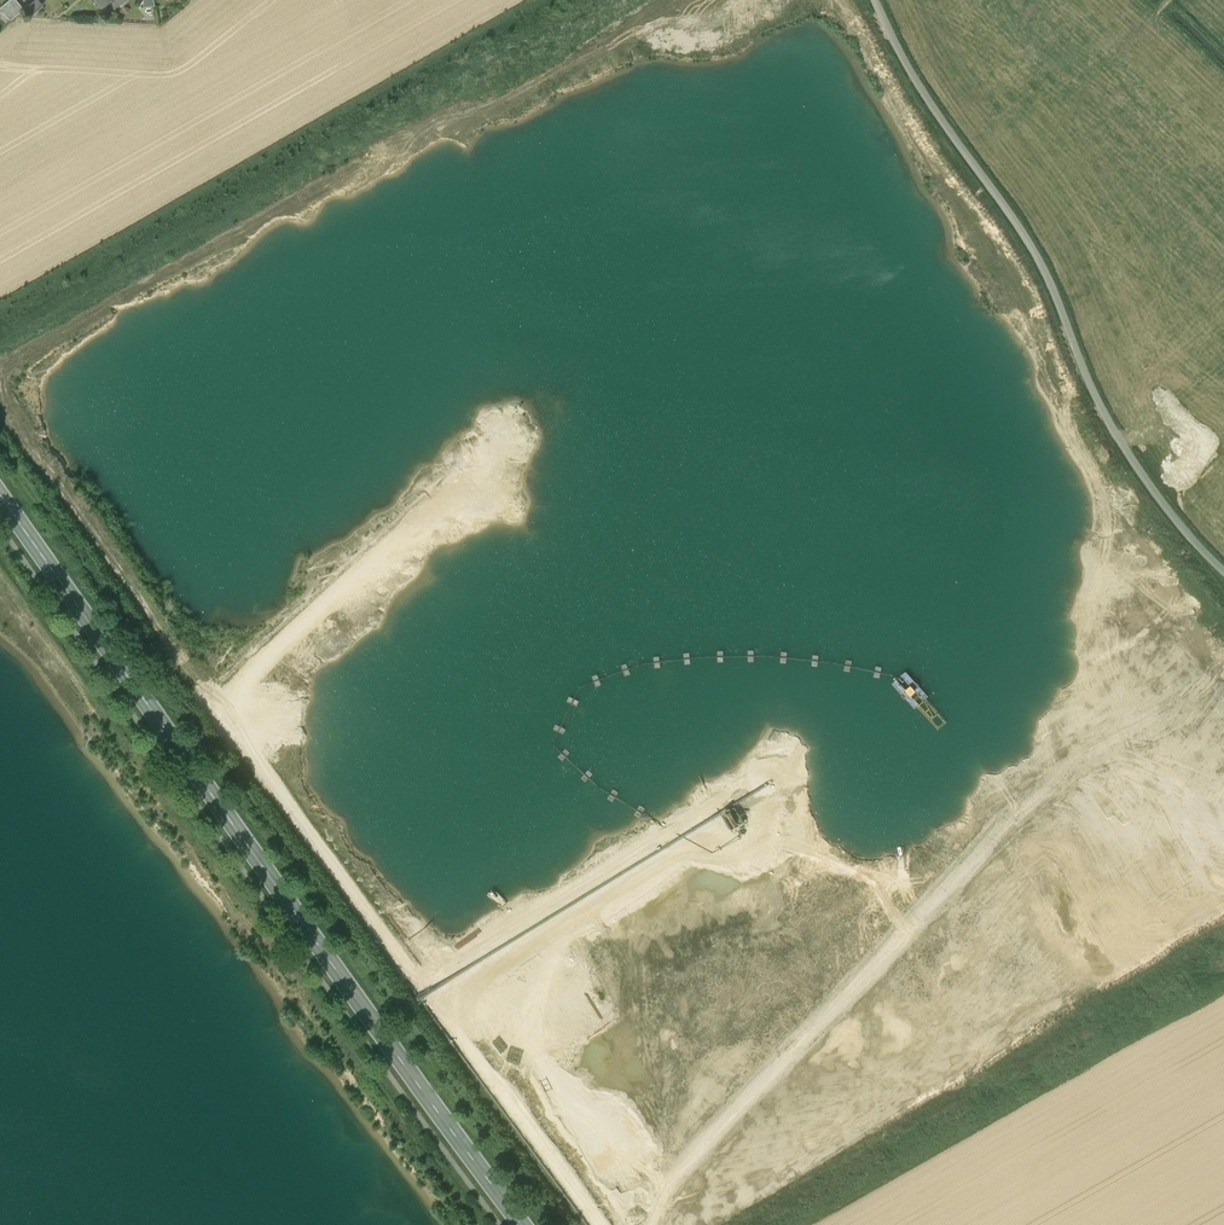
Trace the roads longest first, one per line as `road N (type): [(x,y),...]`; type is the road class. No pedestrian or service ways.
road 1 (secondary): [(0,496),(523,1224)]
road 2 (unclassified): [(876,0),(905,63),(1037,257),(1121,442),(1223,571)]

